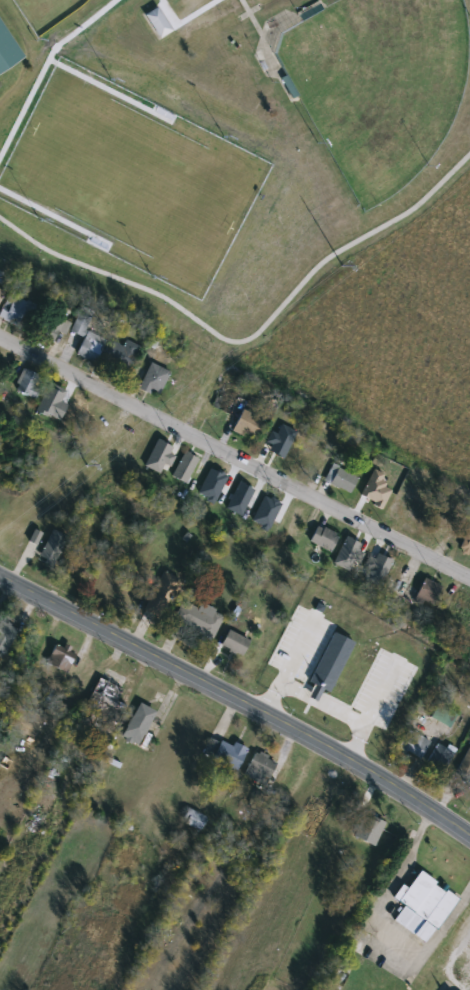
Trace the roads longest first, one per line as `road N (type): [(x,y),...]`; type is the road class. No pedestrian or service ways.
road 1 (primary): [(0,580),(255,709),(469,840)]
road 2 (residential): [(0,339),(469,579)]

